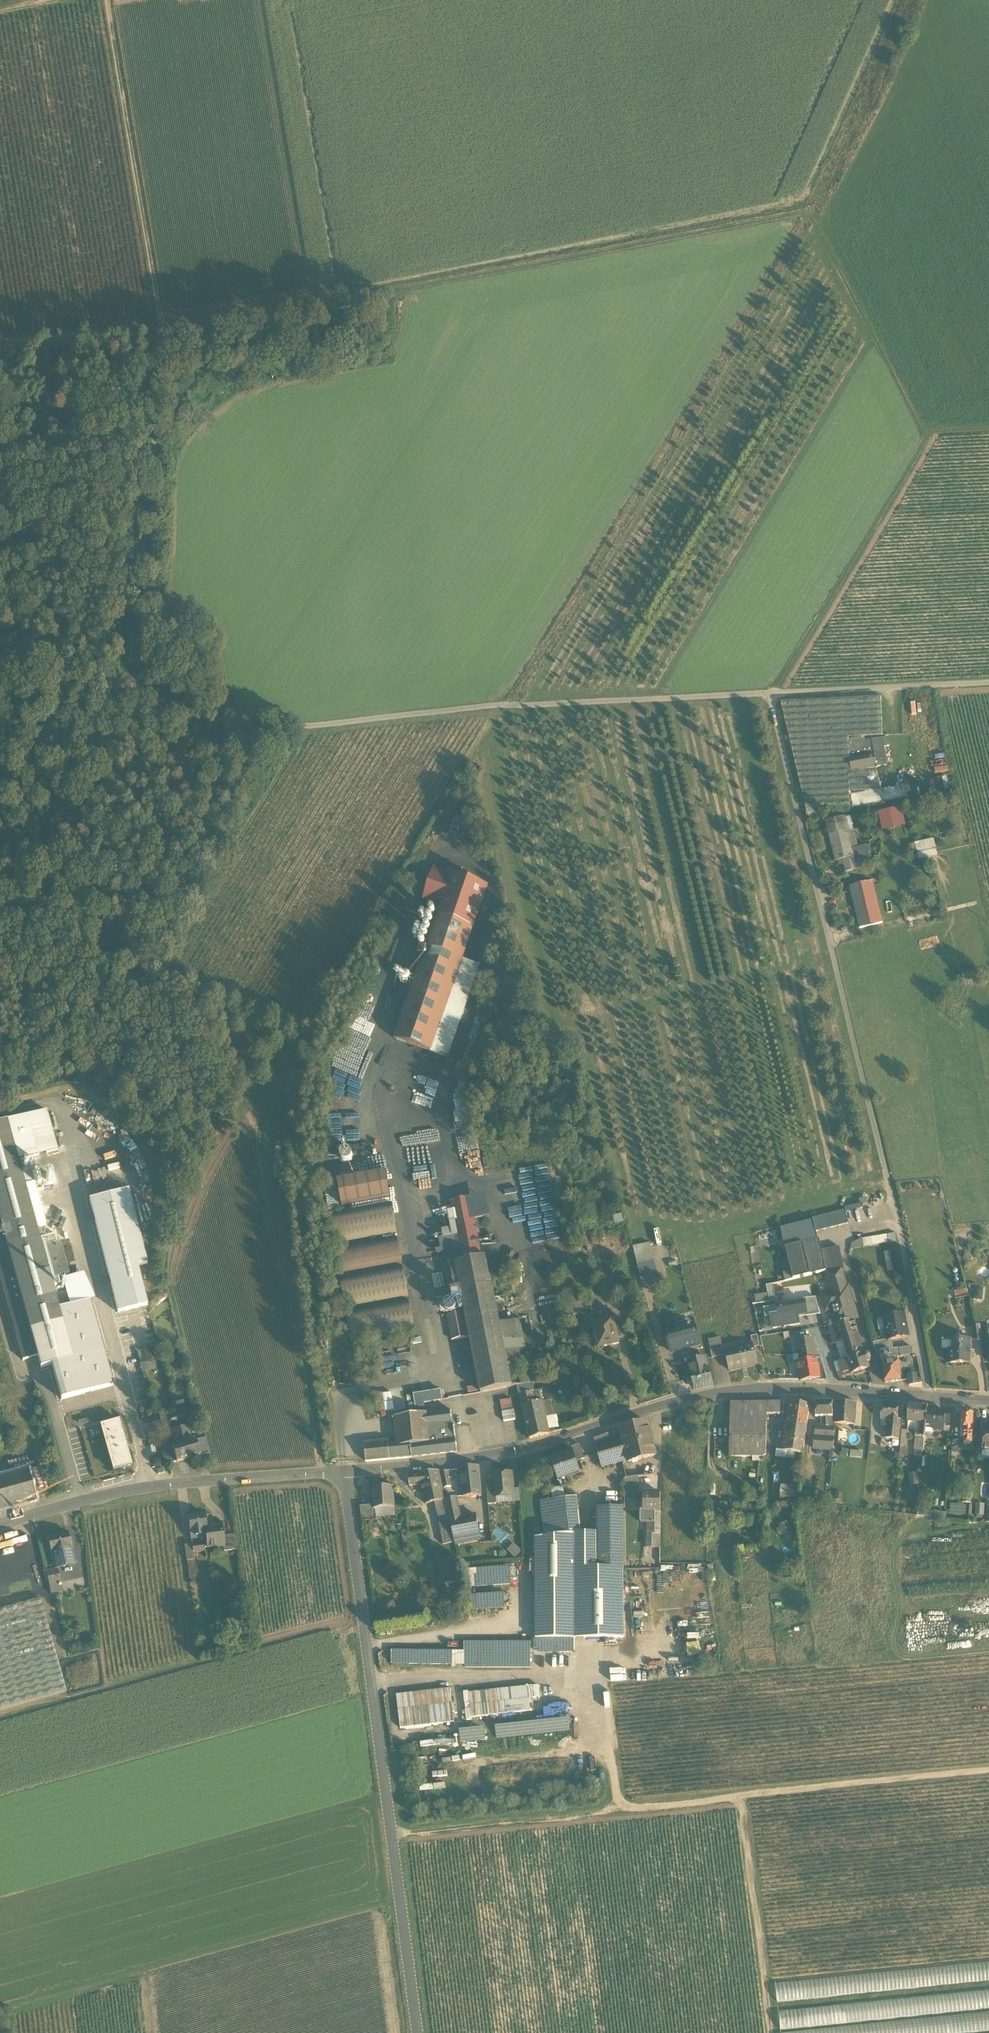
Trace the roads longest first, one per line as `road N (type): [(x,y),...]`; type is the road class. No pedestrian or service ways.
road 1 (track): [(988,683),(509,707),(300,728),(211,717),(132,693)]
road 2 (track): [(132,693),(162,337),(105,0)]
road 3 (track): [(988,1772),(388,1831)]
road 4 (residential): [(345,1472),(414,2032)]
road 5 (unclassified): [(769,694),(889,1186)]
road 6 (unclassified): [(513,1451),(733,1391),(929,1397)]
road 7 (residential): [(0,1522),(173,1484),(345,1472)]
road 8 (track): [(742,1797),(770,2032)]
road 9 (residential): [(889,1186),(929,1397)]
road 10 (residential): [(345,1472),(513,1451)]
road 11 (track): [(0,673),(104,682),(132,693)]

